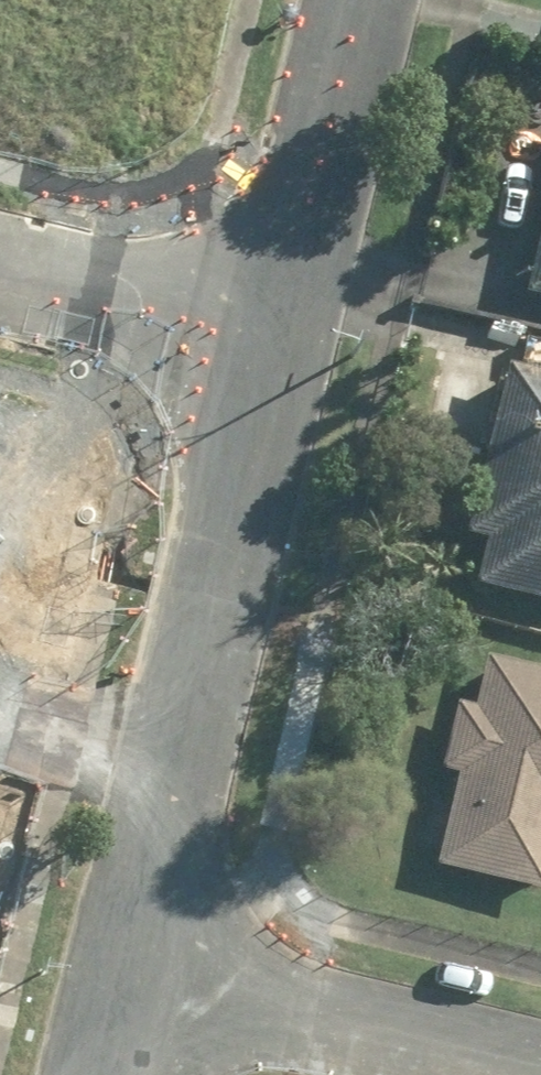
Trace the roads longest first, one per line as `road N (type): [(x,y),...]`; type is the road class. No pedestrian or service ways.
road 1 (residential): [(278,334),(125,981)]
road 2 (residential): [(125,981),(540,1071)]
road 3 (residential): [(360,0),(278,334)]
road 4 (residential): [(0,266),(278,334)]

